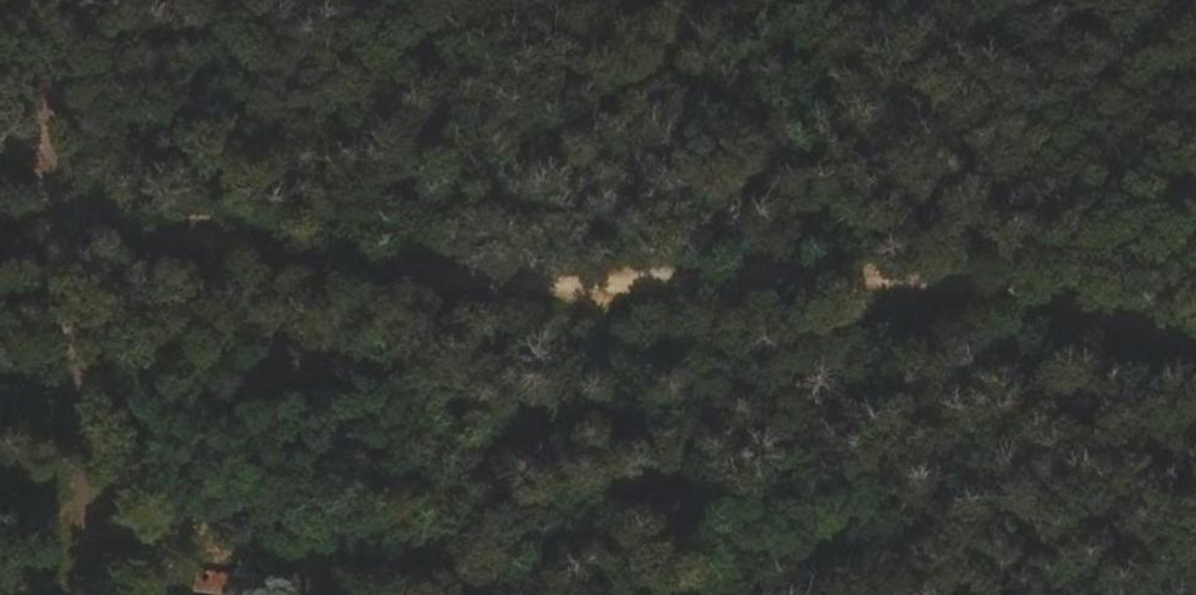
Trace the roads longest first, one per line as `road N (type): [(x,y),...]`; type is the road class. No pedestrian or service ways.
road 1 (track): [(0,130),(91,240),(421,289),(603,286)]
road 2 (track): [(603,286),(893,273),(1061,301),(1195,348)]
road 3 (track): [(91,240),(92,594)]
road 4 (track): [(719,594),(701,555),(639,476),(603,286)]
road 5 (track): [(0,106),(46,65),(58,0)]

